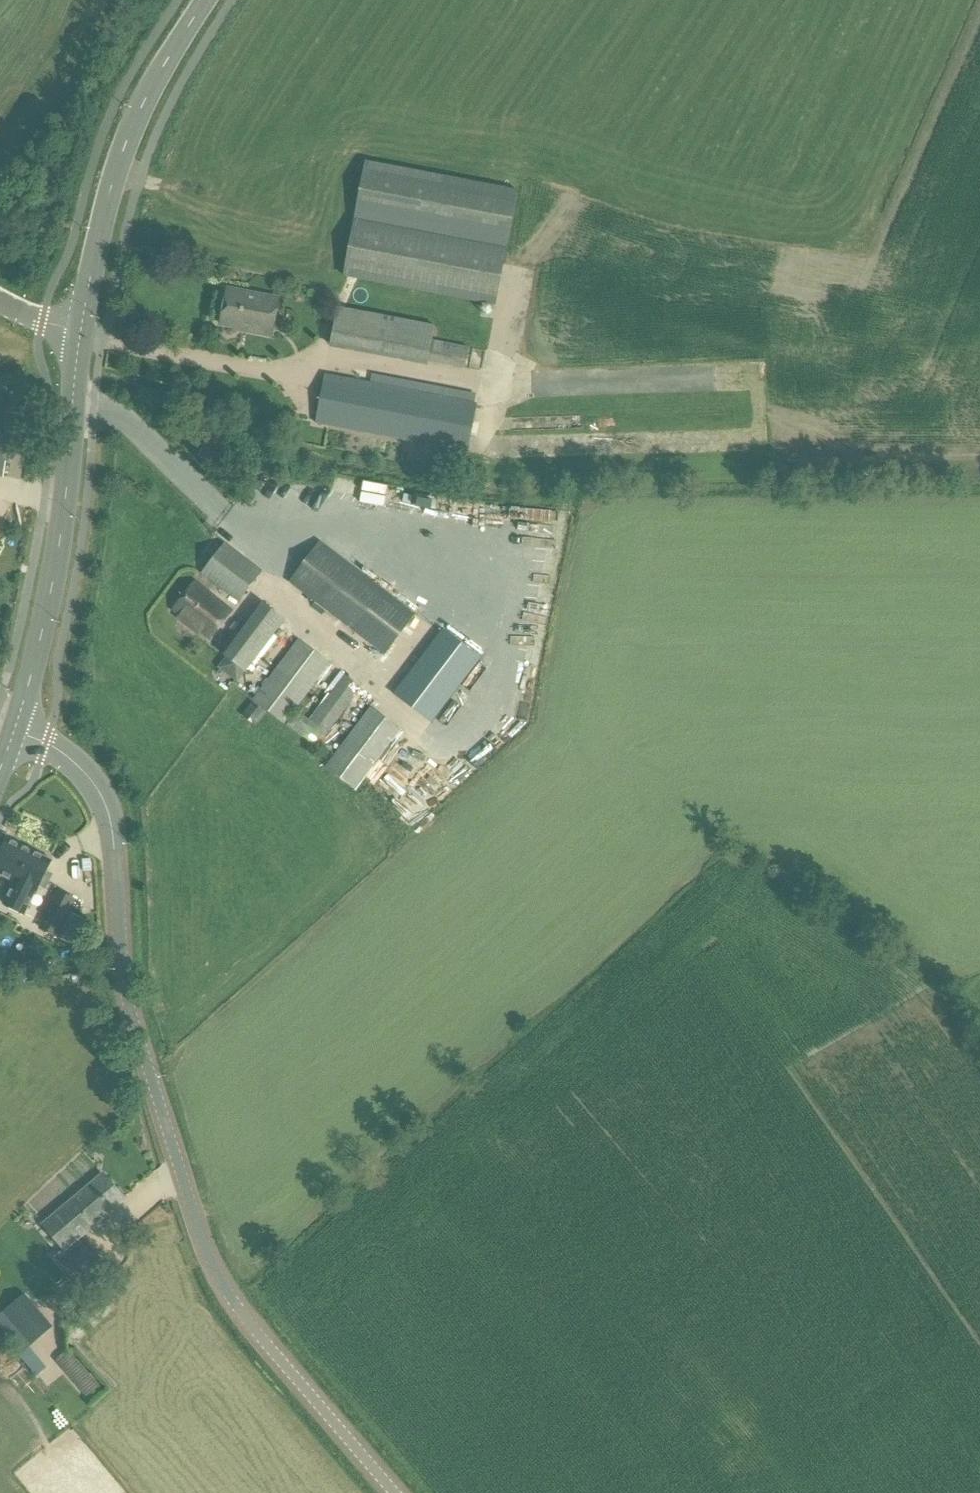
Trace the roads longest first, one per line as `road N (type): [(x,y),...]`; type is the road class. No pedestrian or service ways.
road 1 (tertiary): [(394,1492),(259,1336),(202,1239),(129,1006),(108,811),(81,768),(47,743)]
road 2 (tertiary): [(15,730),(58,557),(81,331)]
road 3 (tertiary): [(81,331),(113,177),(134,123),(206,0)]

